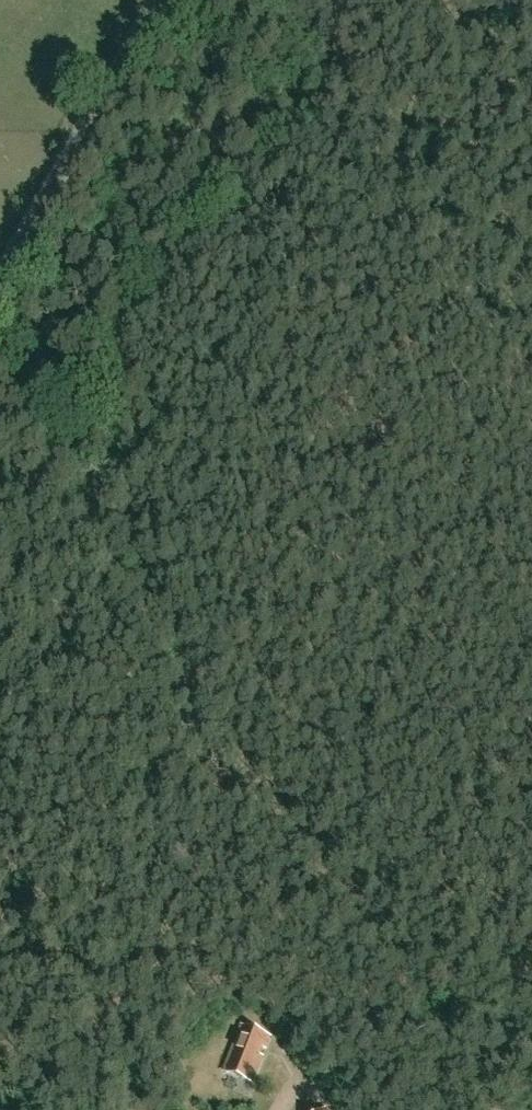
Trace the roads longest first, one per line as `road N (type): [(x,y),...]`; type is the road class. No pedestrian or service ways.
road 1 (track): [(531,465),(224,706)]
road 2 (track): [(224,706),(69,483),(0,457)]
road 3 (unclassified): [(0,273),(152,0)]

